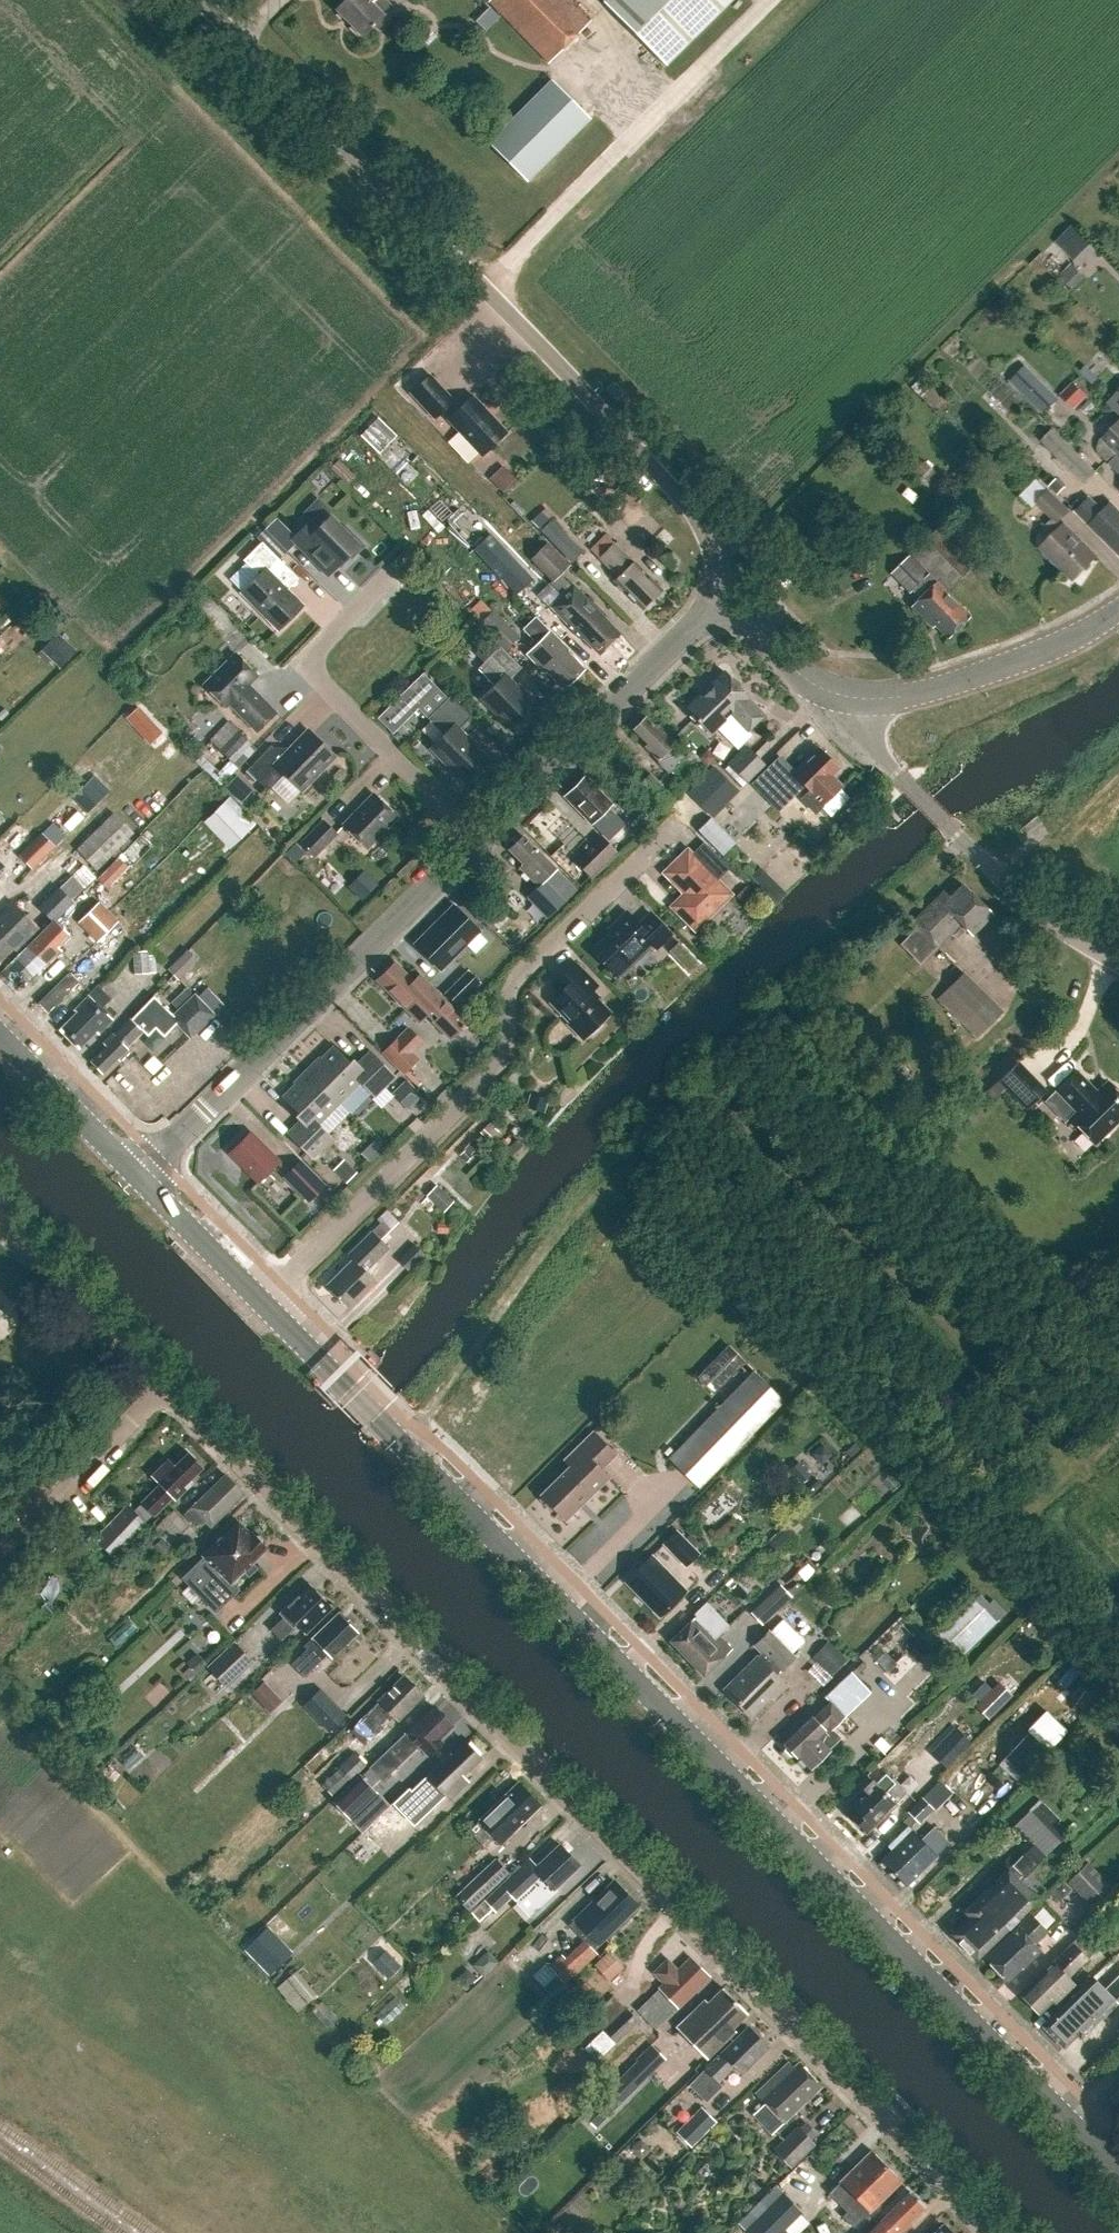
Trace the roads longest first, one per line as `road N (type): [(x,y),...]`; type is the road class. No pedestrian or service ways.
road 1 (residential): [(996,2232),(0,1218)]
road 2 (secondary): [(1118,2170),(258,1302)]
road 3 (residential): [(715,608),(711,560),(691,514),(482,285),(200,0)]
road 4 (residential): [(258,1302),(488,1073),(505,1044),(514,983),(544,944),(676,830)]
road 5 (tertiary): [(137,1177),(477,840)]
road 6 (track): [(420,1431),(549,1240),(701,1082)]
road 7 (residential): [(477,840),(303,667),(399,563)]
road 8 (unclassified): [(1118,961),(1016,895),(898,778),(865,738),(861,701)]
road 9 (track): [(701,1082),(746,1027),(960,839)]
road 10 (tertiary): [(477,840),(715,608)]
road 11 (tertiary): [(861,701),(1025,661),(1118,614)]
road 12 (secondary): [(137,1177),(0,1038)]
road 13 (tertiary): [(715,608),(743,616),(817,692),(861,701)]
road 14 (secondary): [(258,1302),(137,1177)]

